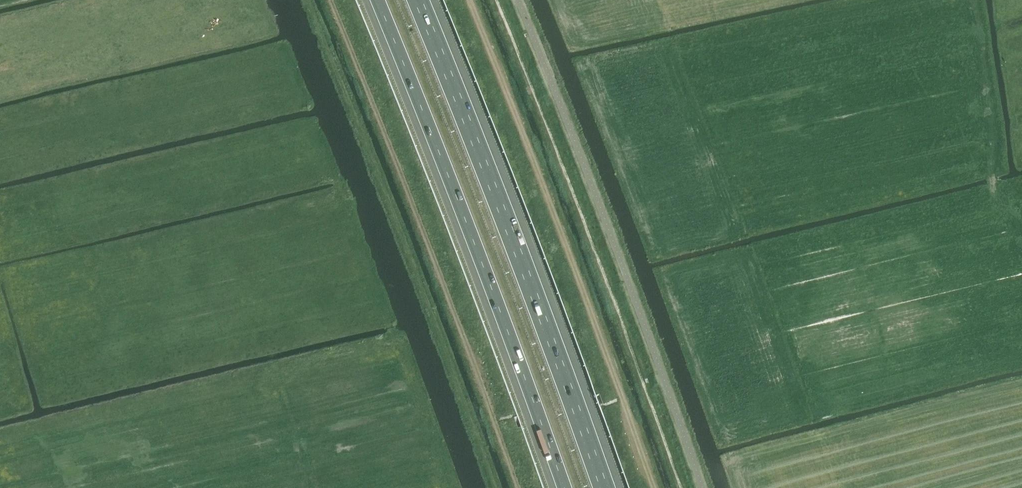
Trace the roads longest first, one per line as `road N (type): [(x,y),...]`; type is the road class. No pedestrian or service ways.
road 1 (track): [(330,0),(518,487)]
road 2 (motorway): [(377,0),(564,487)]
road 3 (motorway): [(604,487),(418,0)]
road 4 (track): [(654,487),(469,0)]

